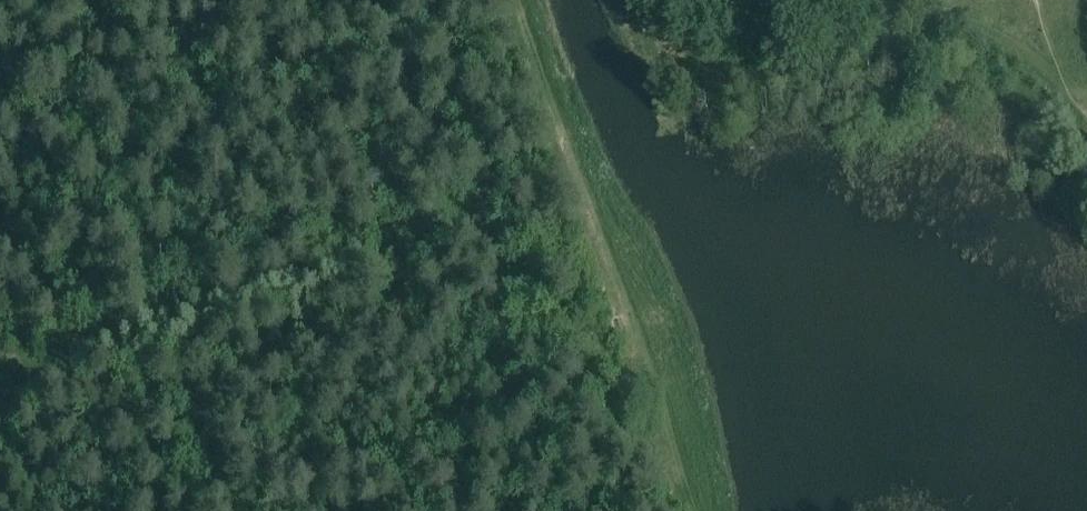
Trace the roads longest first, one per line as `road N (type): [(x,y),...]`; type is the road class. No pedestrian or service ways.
road 1 (track): [(513,0),(693,510)]
road 2 (track): [(1069,93),(1000,47),(938,23),(892,28),(780,73),(706,70),(648,36),(628,0)]

